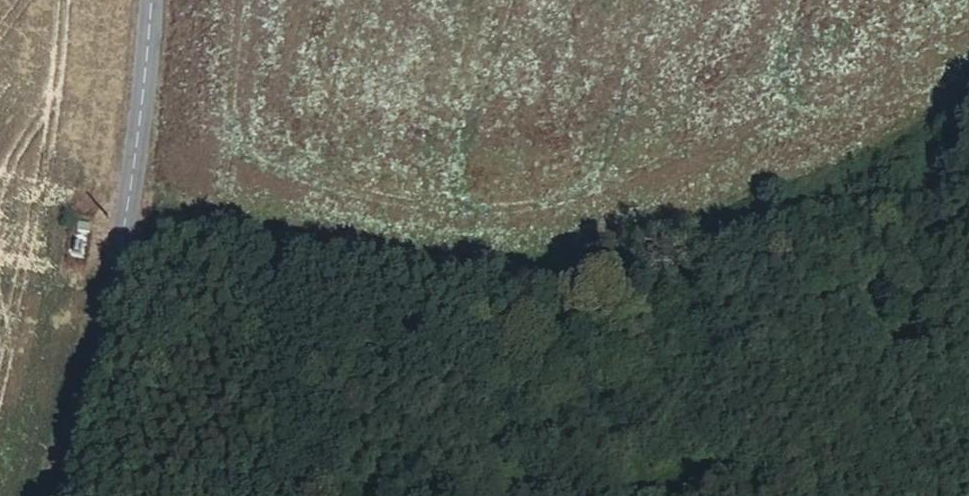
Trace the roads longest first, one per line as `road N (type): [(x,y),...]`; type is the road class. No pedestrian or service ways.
road 1 (tertiary): [(153,0),(130,240),(84,423),(56,495)]

